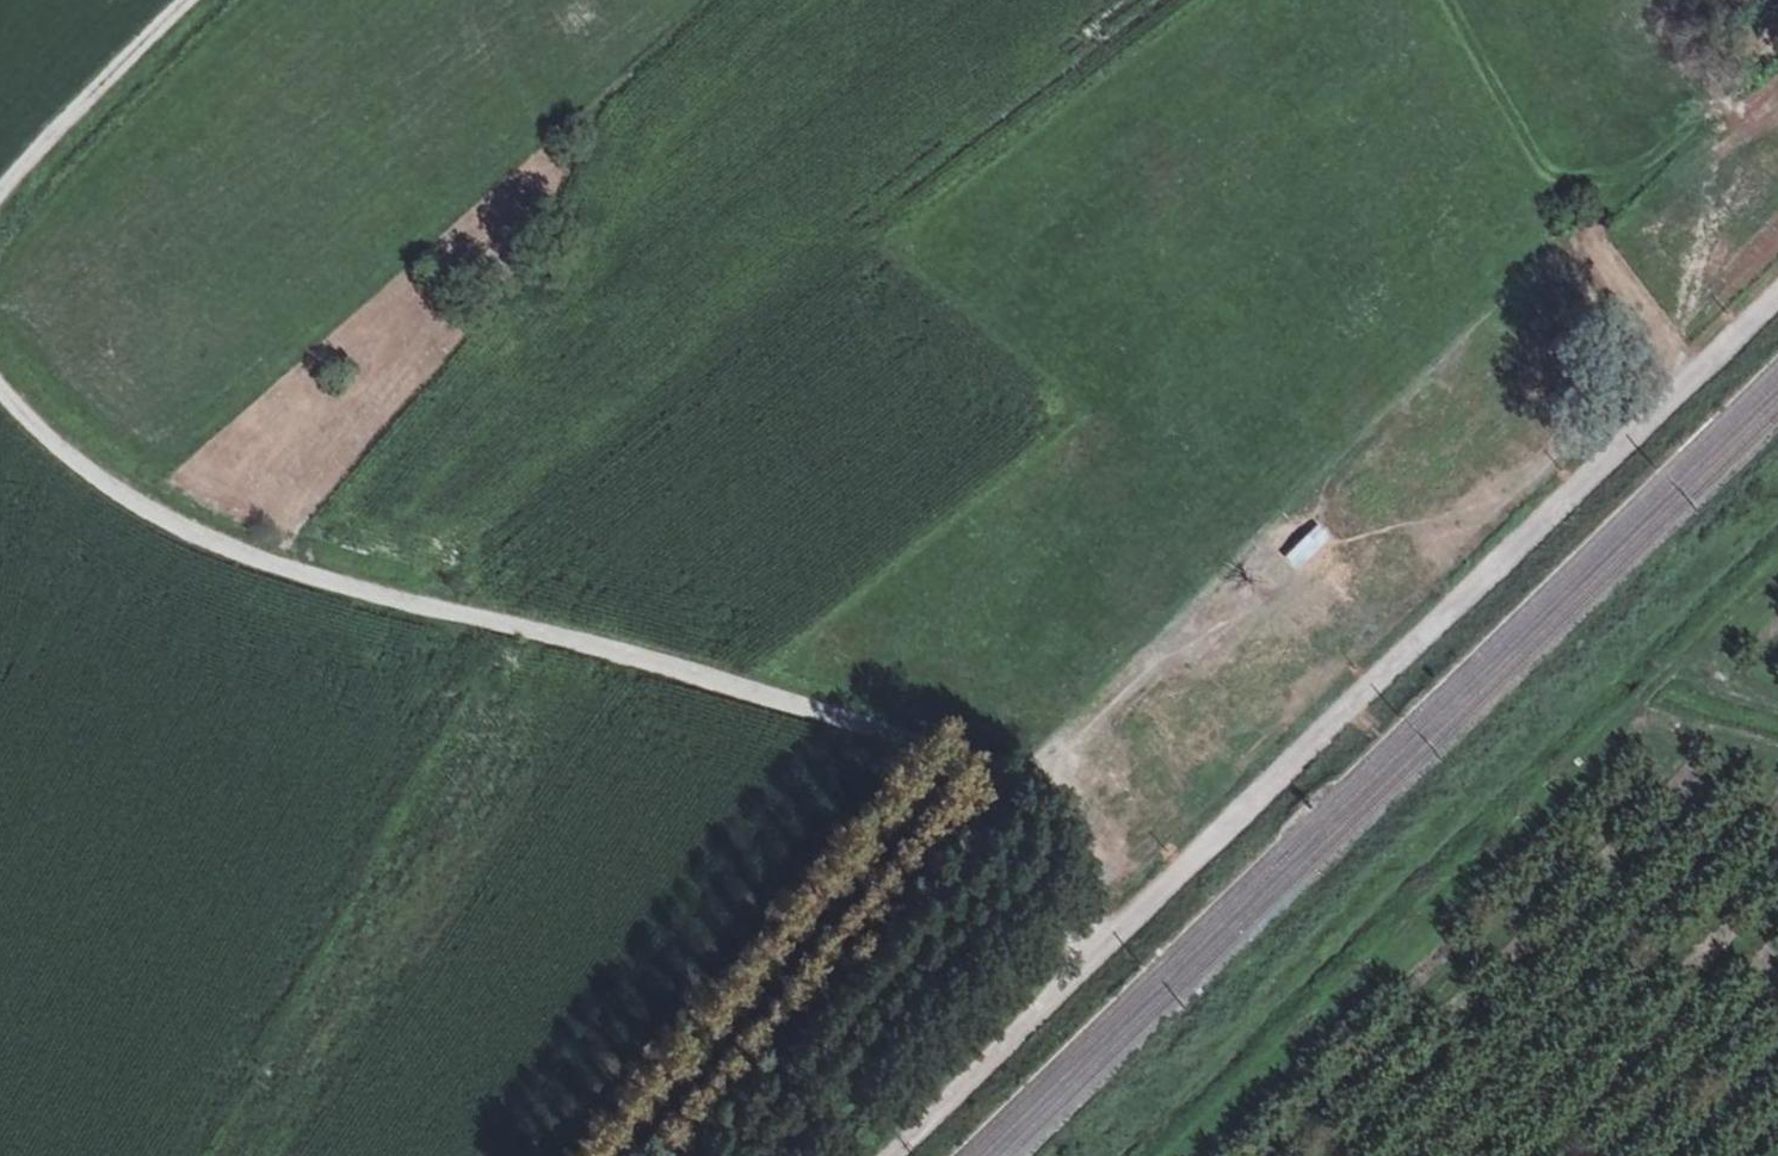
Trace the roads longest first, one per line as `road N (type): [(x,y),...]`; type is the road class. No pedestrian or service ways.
road 1 (track): [(1073,981),(1075,919),(1057,838),(1030,788),(947,750),(605,646),(309,573),(154,507),(40,427),(0,381)]
road 2 (track): [(893,1155),(1777,293)]
road 3 (track): [(0,192),(190,0)]

